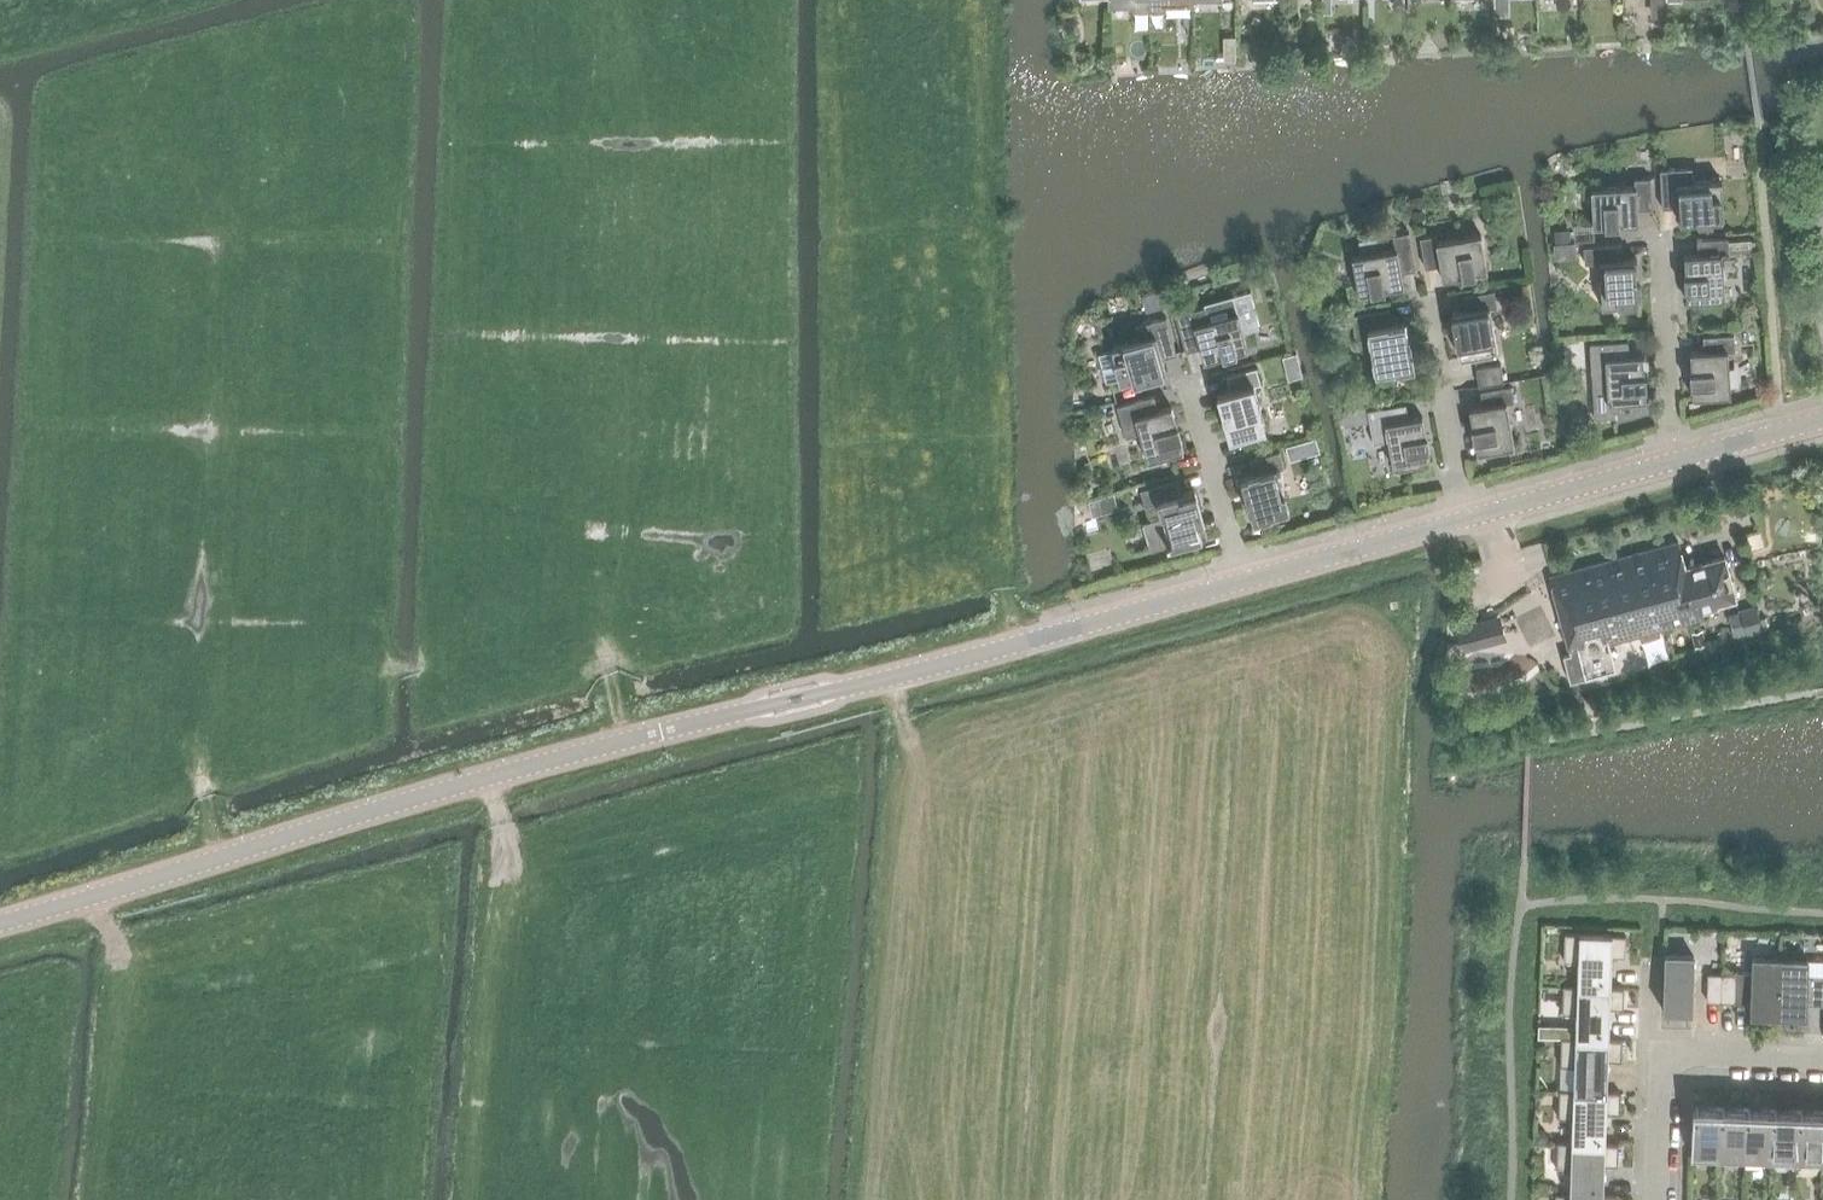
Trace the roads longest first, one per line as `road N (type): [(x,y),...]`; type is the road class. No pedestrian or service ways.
road 1 (secondary): [(855,684),(560,757),(0,921)]
road 2 (secondary): [(855,684),(1239,583)]
road 3 (residential): [(1655,1199),(1658,1083),(1675,1058),(1822,1060)]
road 4 (secondary): [(1239,583),(1464,518)]
road 5 (residential): [(1670,461),(1658,242)]
road 6 (residential): [(1464,518),(1427,306)]
road 7 (secondary): [(1464,518),(1670,461)]
road 8 (residential): [(1239,583),(1188,386)]
road 9 (secondary): [(1670,461),(1822,419)]

